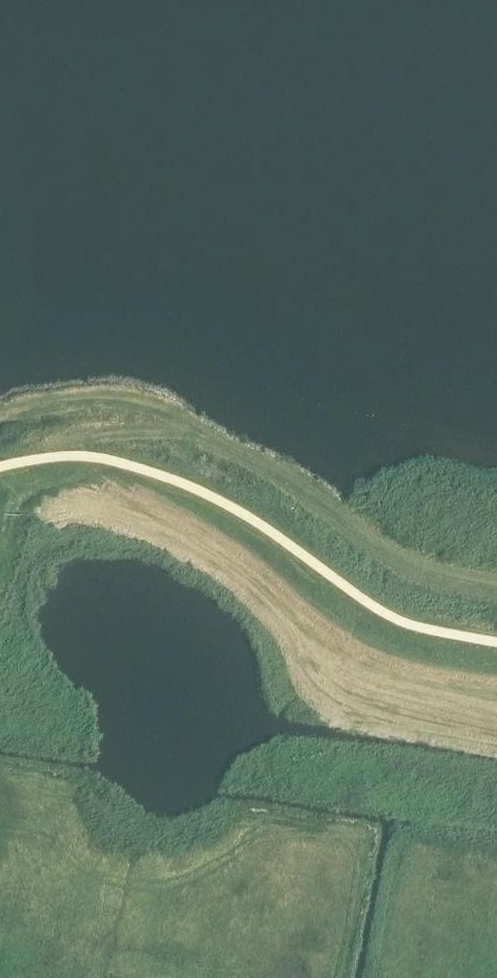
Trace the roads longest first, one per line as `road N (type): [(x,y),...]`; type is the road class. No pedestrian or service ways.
road 1 (track): [(0,432),(56,407),(117,403),(171,417),(455,588),(496,593)]
road 2 (track): [(193,430),(93,427),(69,443),(69,454)]

